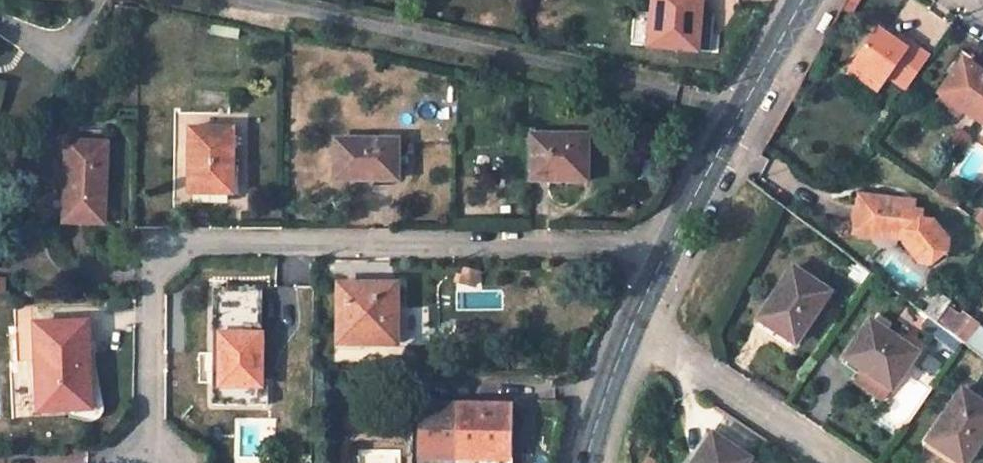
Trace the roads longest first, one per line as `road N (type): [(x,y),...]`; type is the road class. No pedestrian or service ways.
road 1 (residential): [(669,246),(153,250),(146,462)]
road 2 (residential): [(734,118),(676,91),(226,0)]
road 3 (residential): [(632,326),(839,462)]
road 4 (secondary): [(584,462),(632,326)]
road 5 (secondary): [(669,246),(734,118)]
road 6 (secondary): [(734,118),(803,0)]

